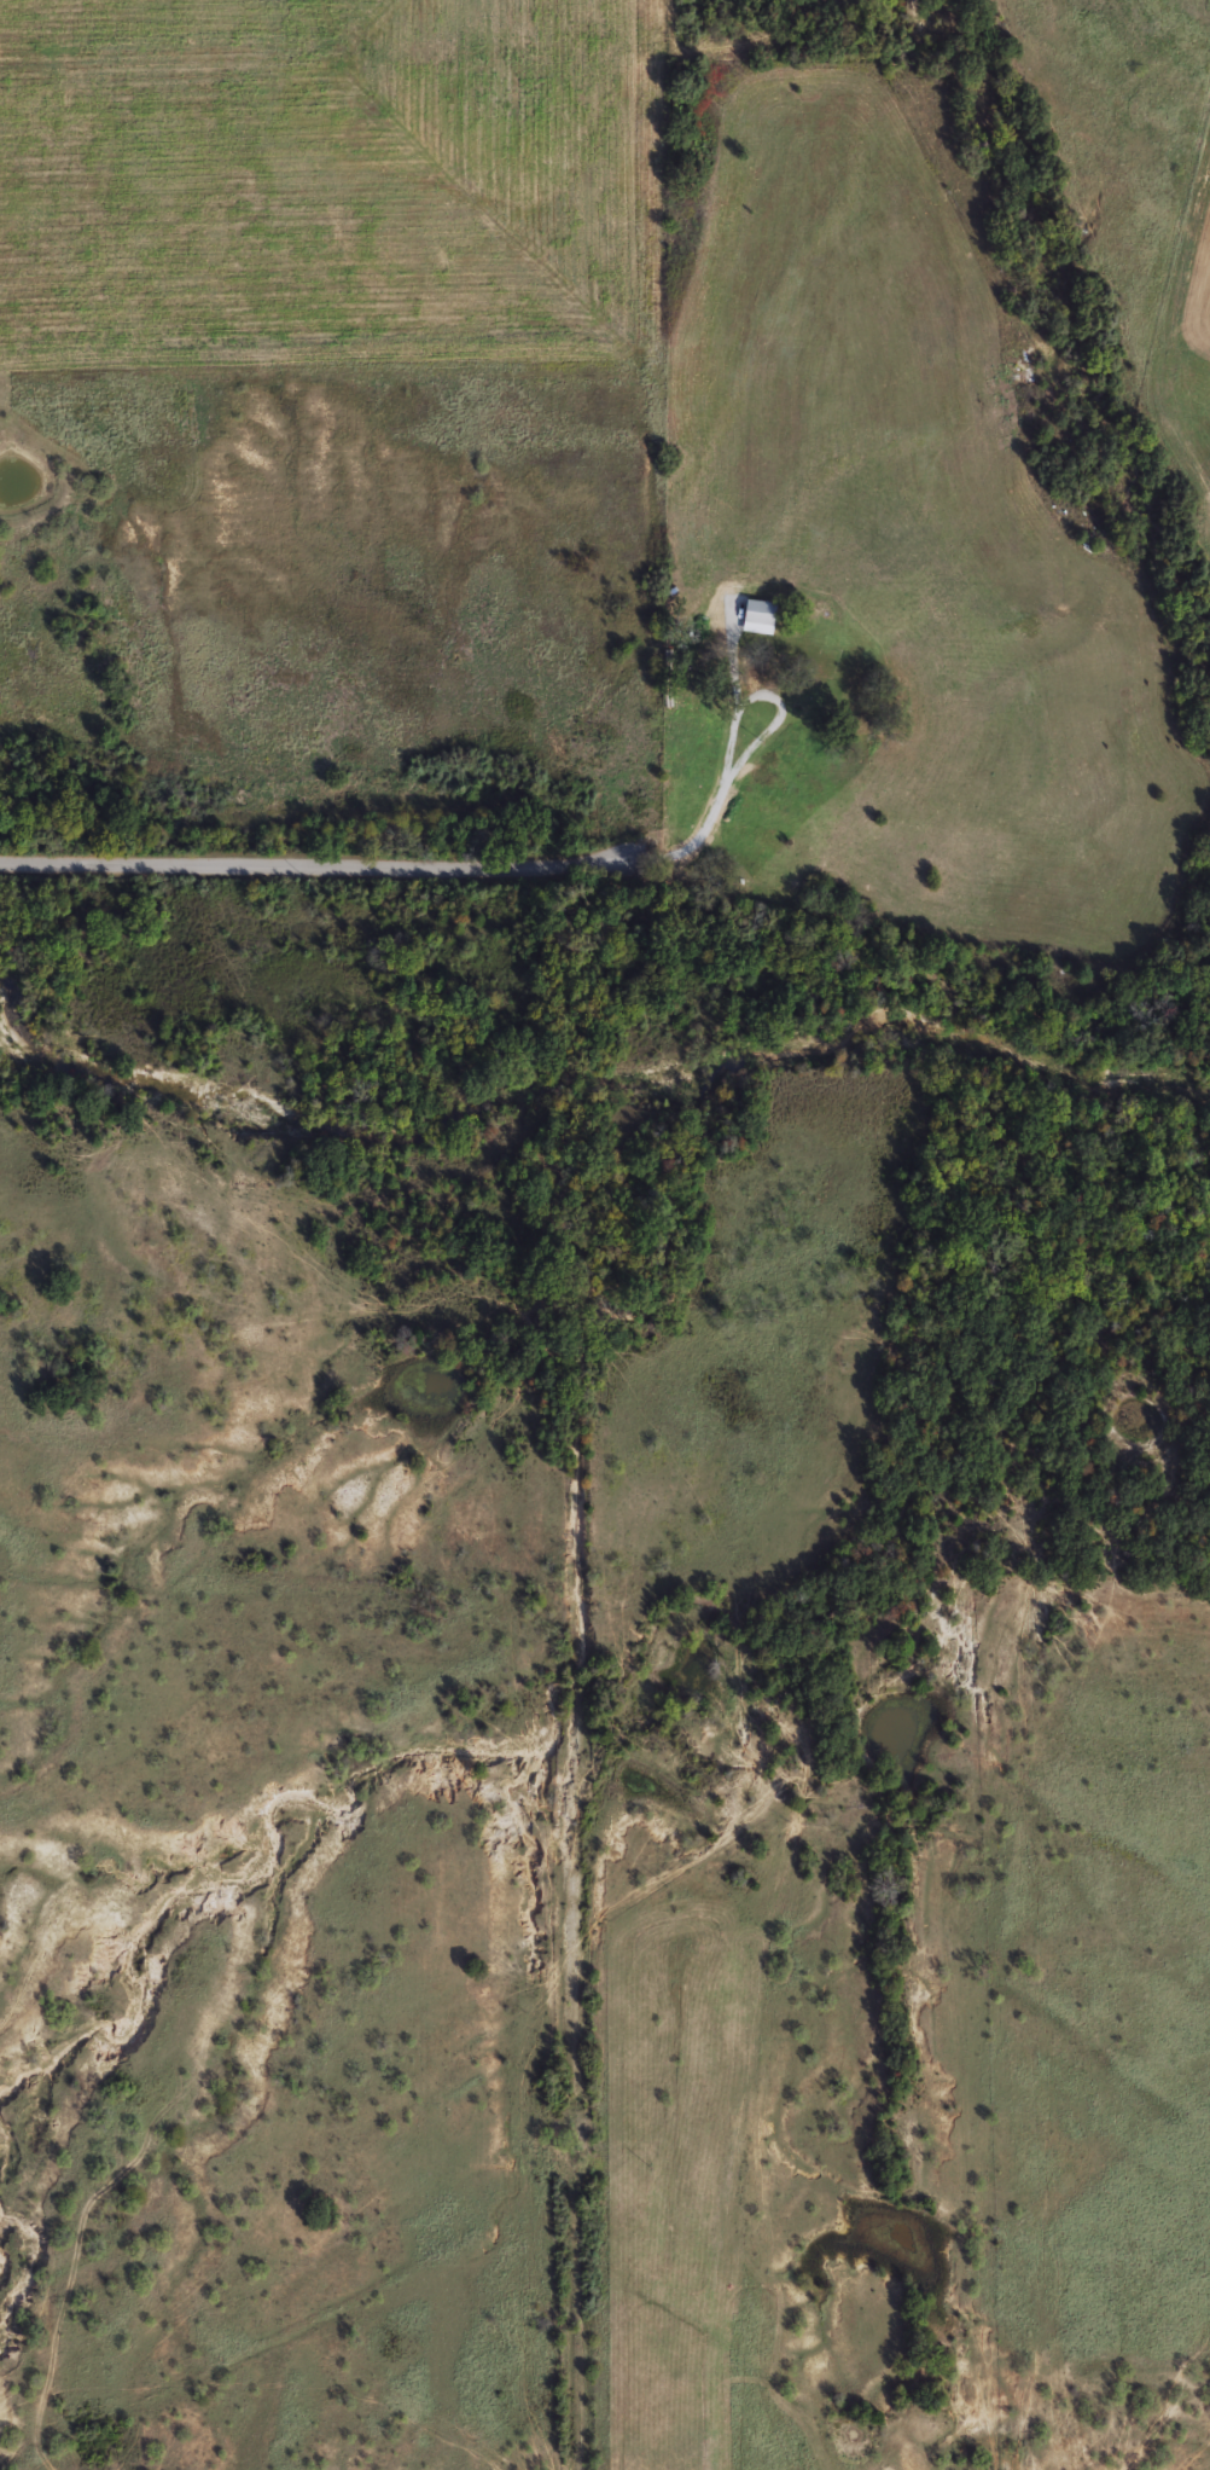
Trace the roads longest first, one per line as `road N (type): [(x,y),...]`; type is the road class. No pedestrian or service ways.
road 1 (track): [(582,2469),(583,1294),(576,1234)]
road 2 (residential): [(0,857),(549,868),(651,852)]

